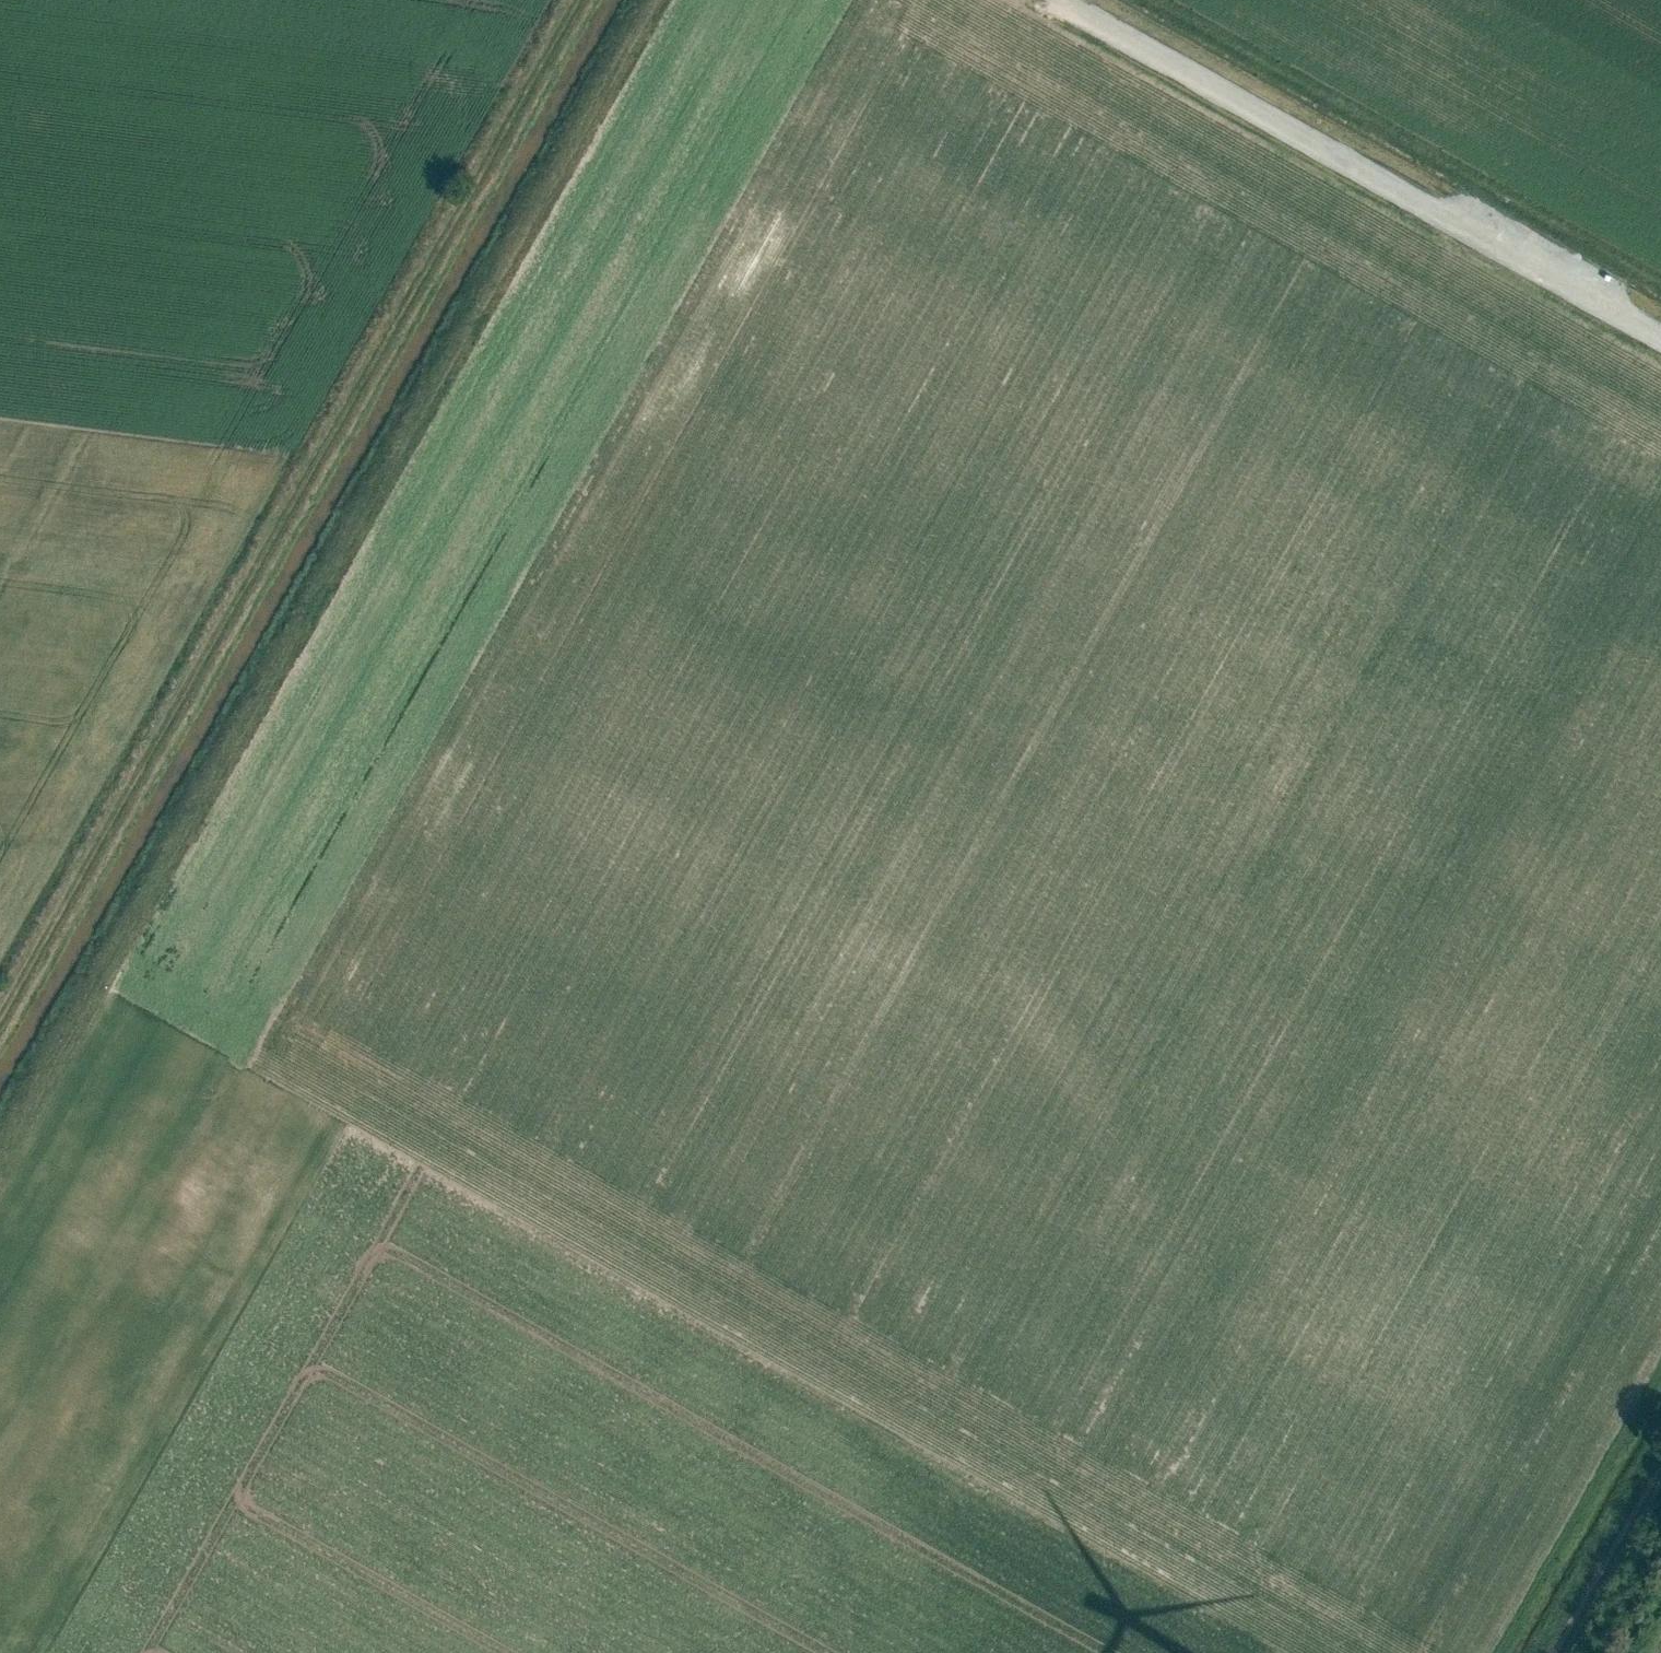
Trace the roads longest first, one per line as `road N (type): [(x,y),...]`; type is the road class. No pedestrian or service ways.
road 1 (track): [(576,0),(0,1013)]
road 2 (track): [(1567,1652),(1660,1488)]

